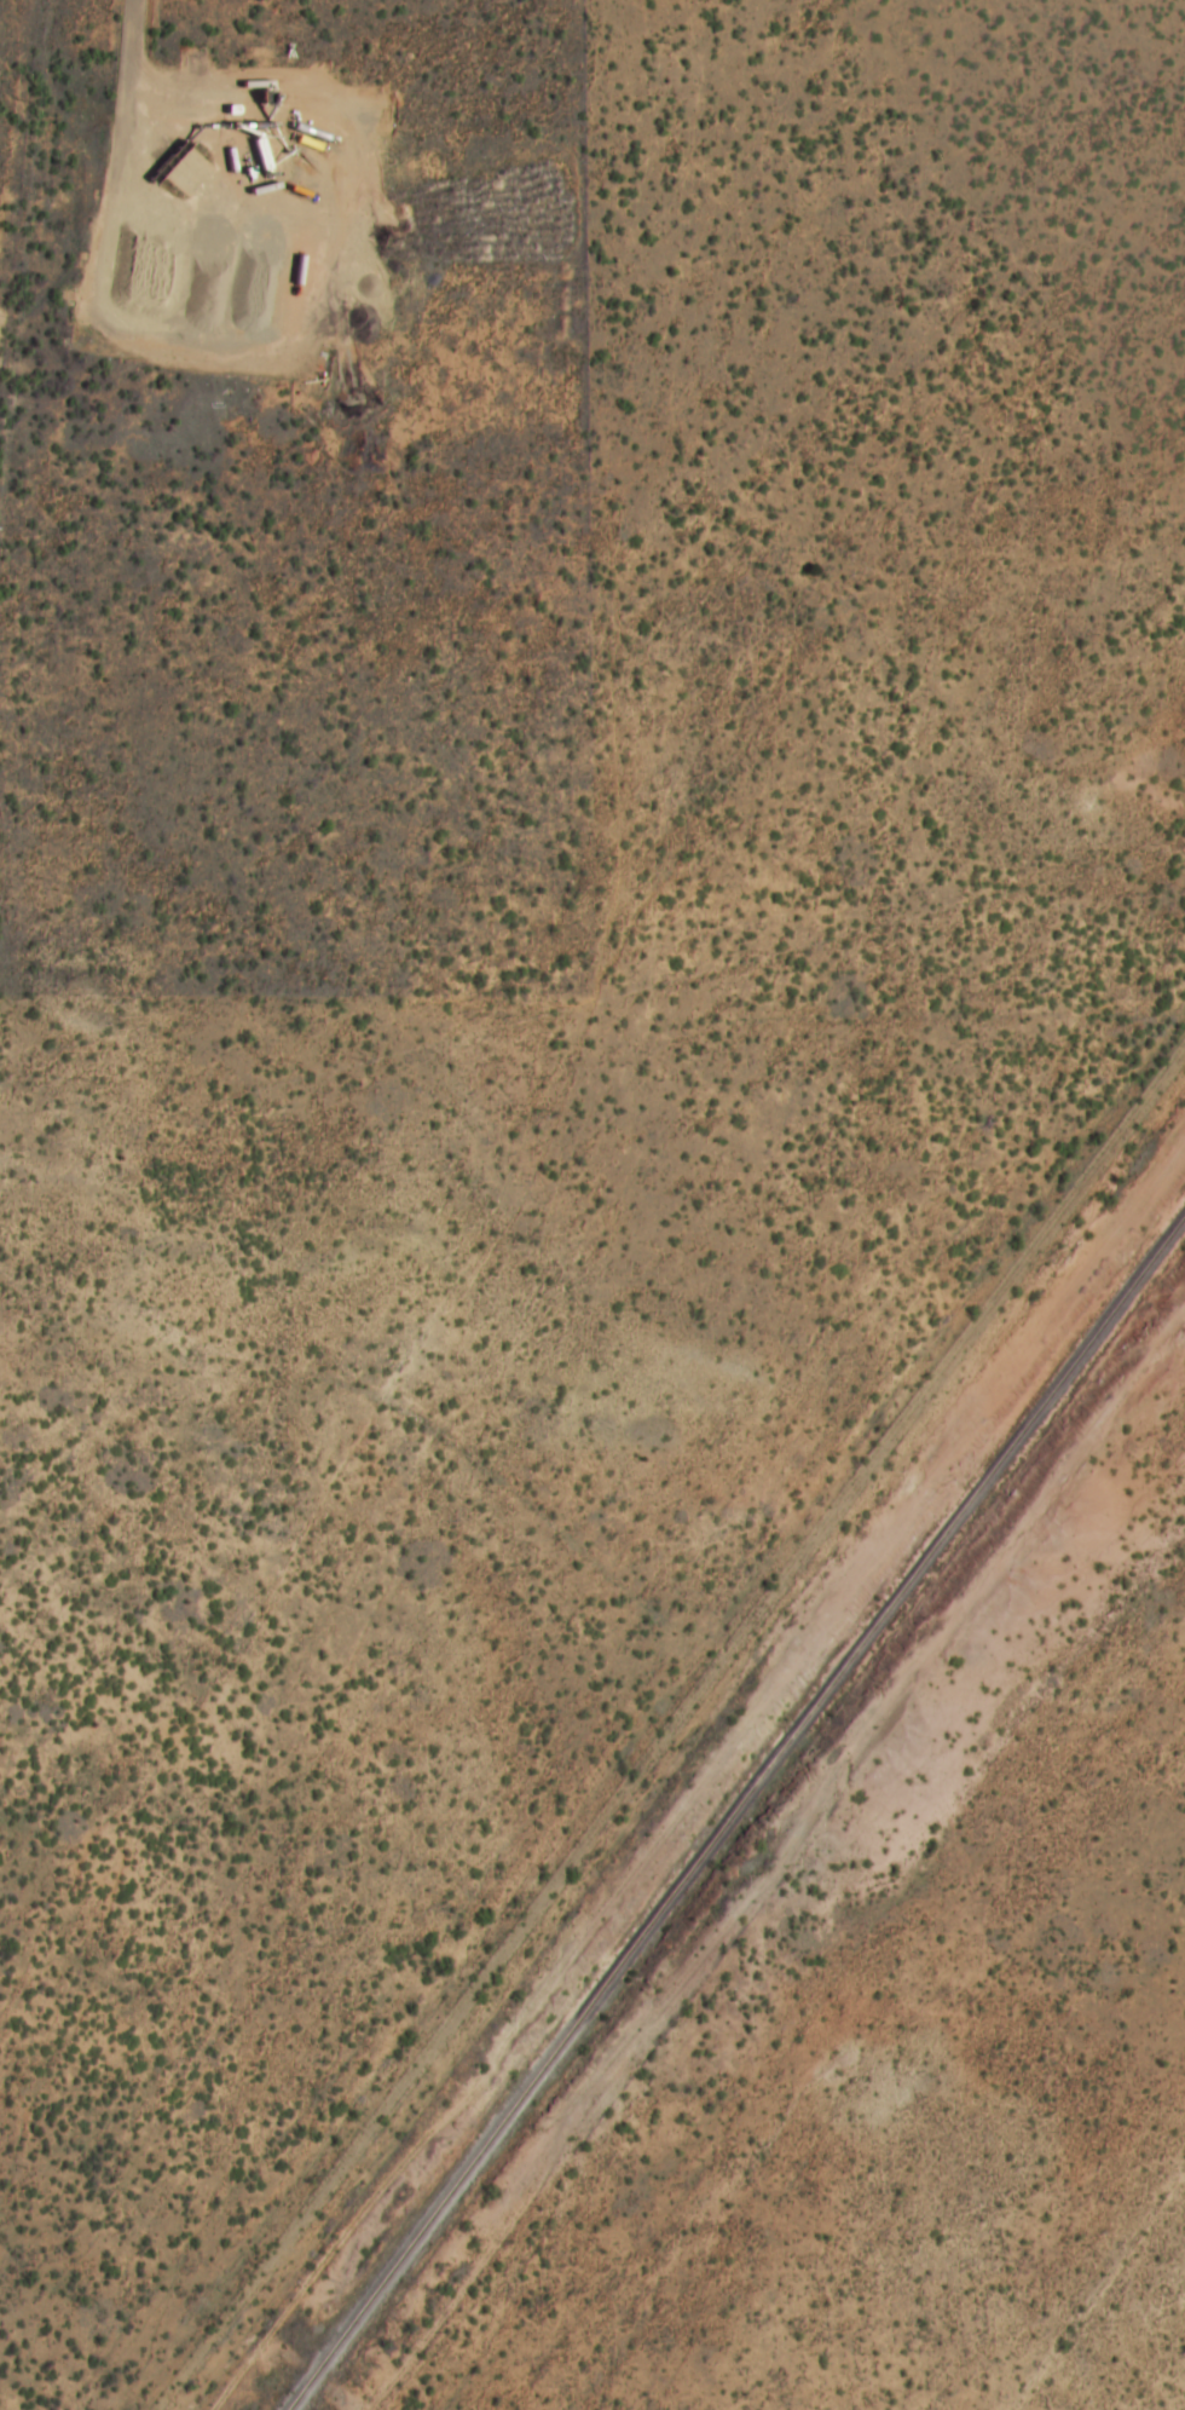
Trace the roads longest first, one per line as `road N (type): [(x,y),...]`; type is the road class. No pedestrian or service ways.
road 1 (track): [(245,2301),(1184,1042)]
road 2 (track): [(245,2301),(167,2409)]

